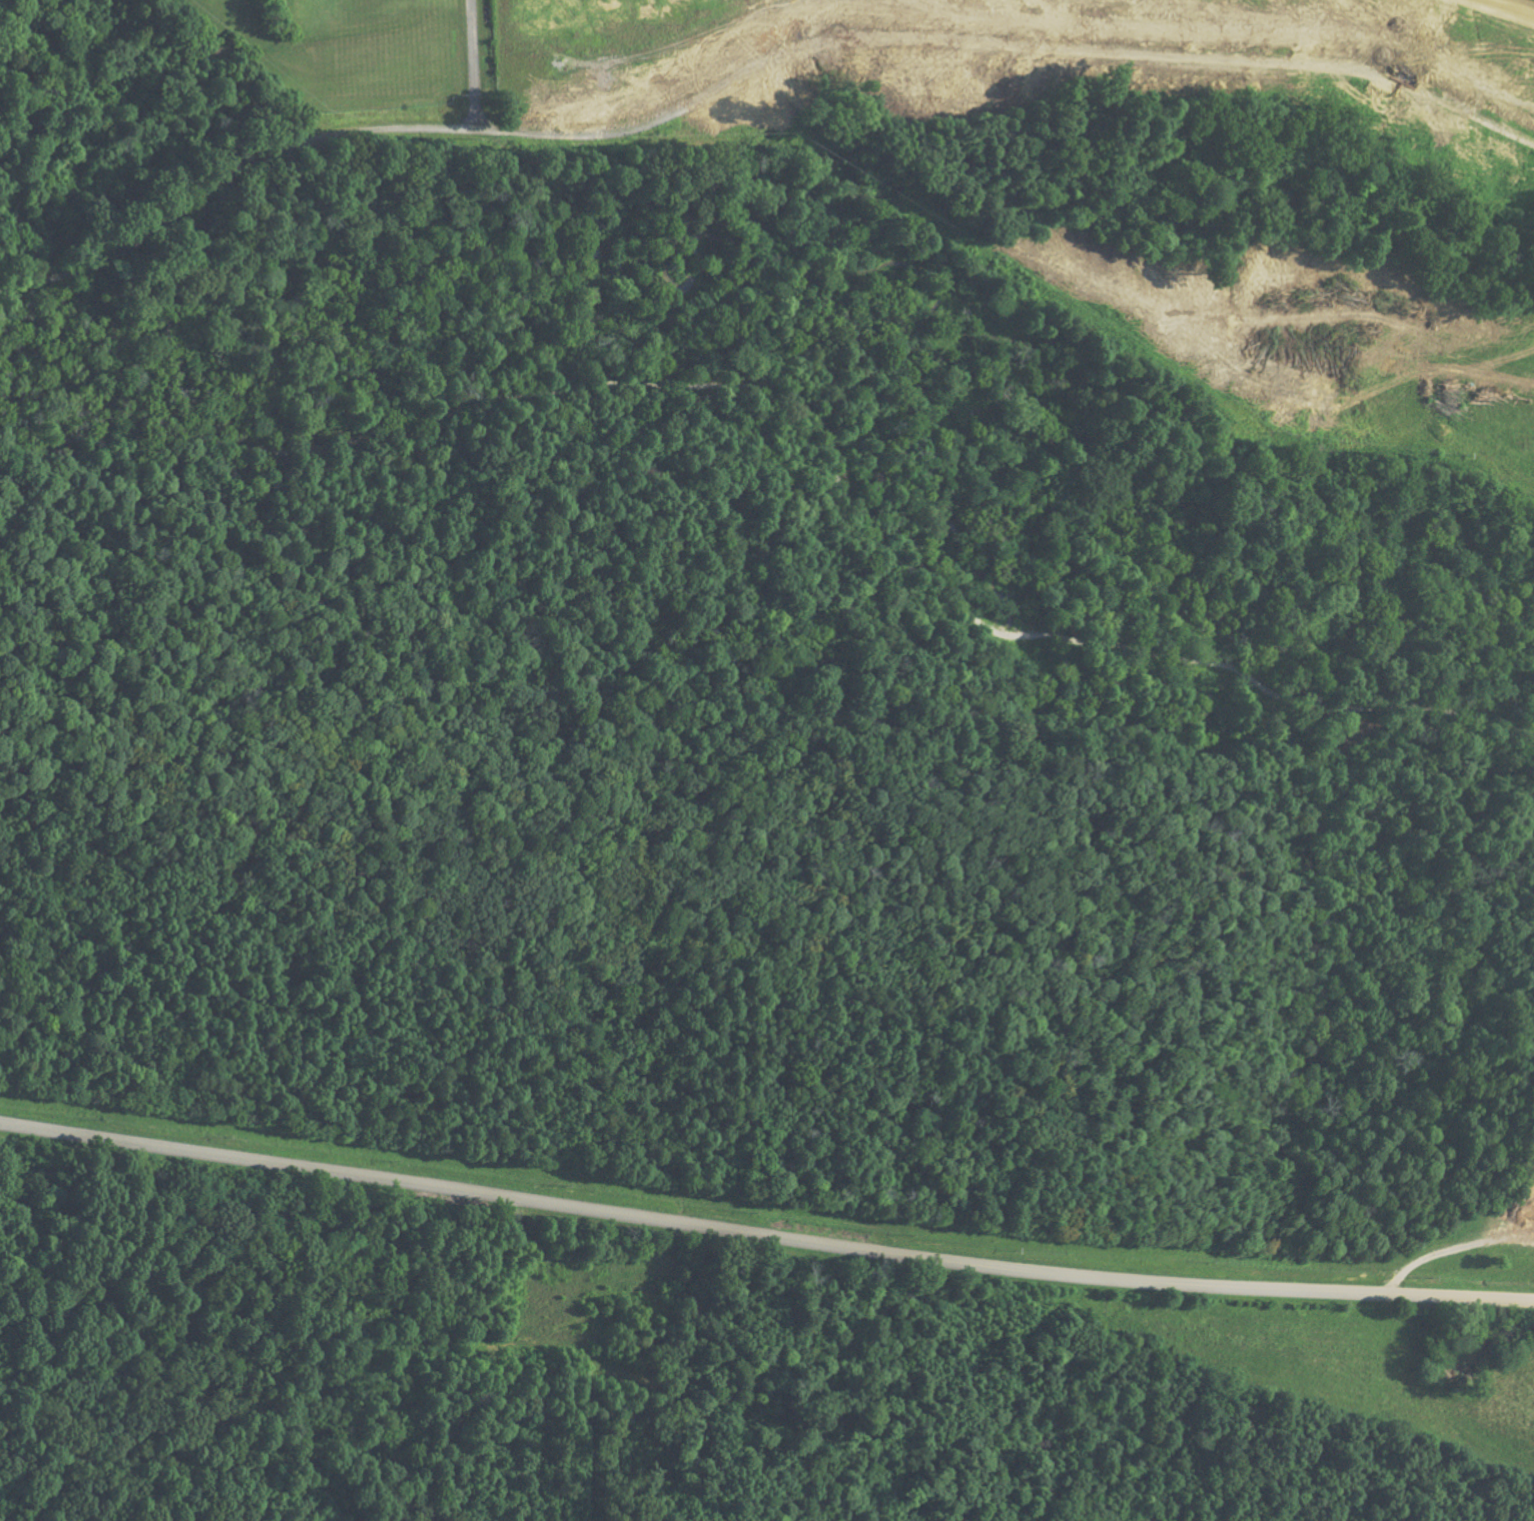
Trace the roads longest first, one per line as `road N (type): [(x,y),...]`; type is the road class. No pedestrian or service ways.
road 1 (residential): [(1533,142),(1436,91),(1369,71),(845,30),(628,125),(341,128),(266,154),(47,282),(0,288)]
road 2 (tertiary): [(1533,1301),(1134,1281),(910,1257),(0,1122)]

